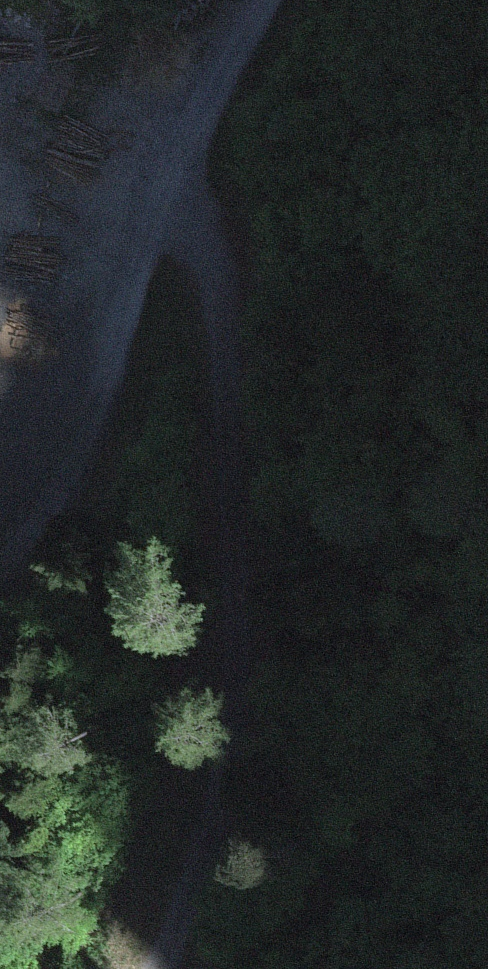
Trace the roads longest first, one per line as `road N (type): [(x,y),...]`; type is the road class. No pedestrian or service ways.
road 1 (track): [(158,199),(198,222),(219,268),(240,607),(216,778),(160,968)]
road 2 (track): [(0,570),(42,523),(75,460),(111,366),(158,199),(270,0)]

